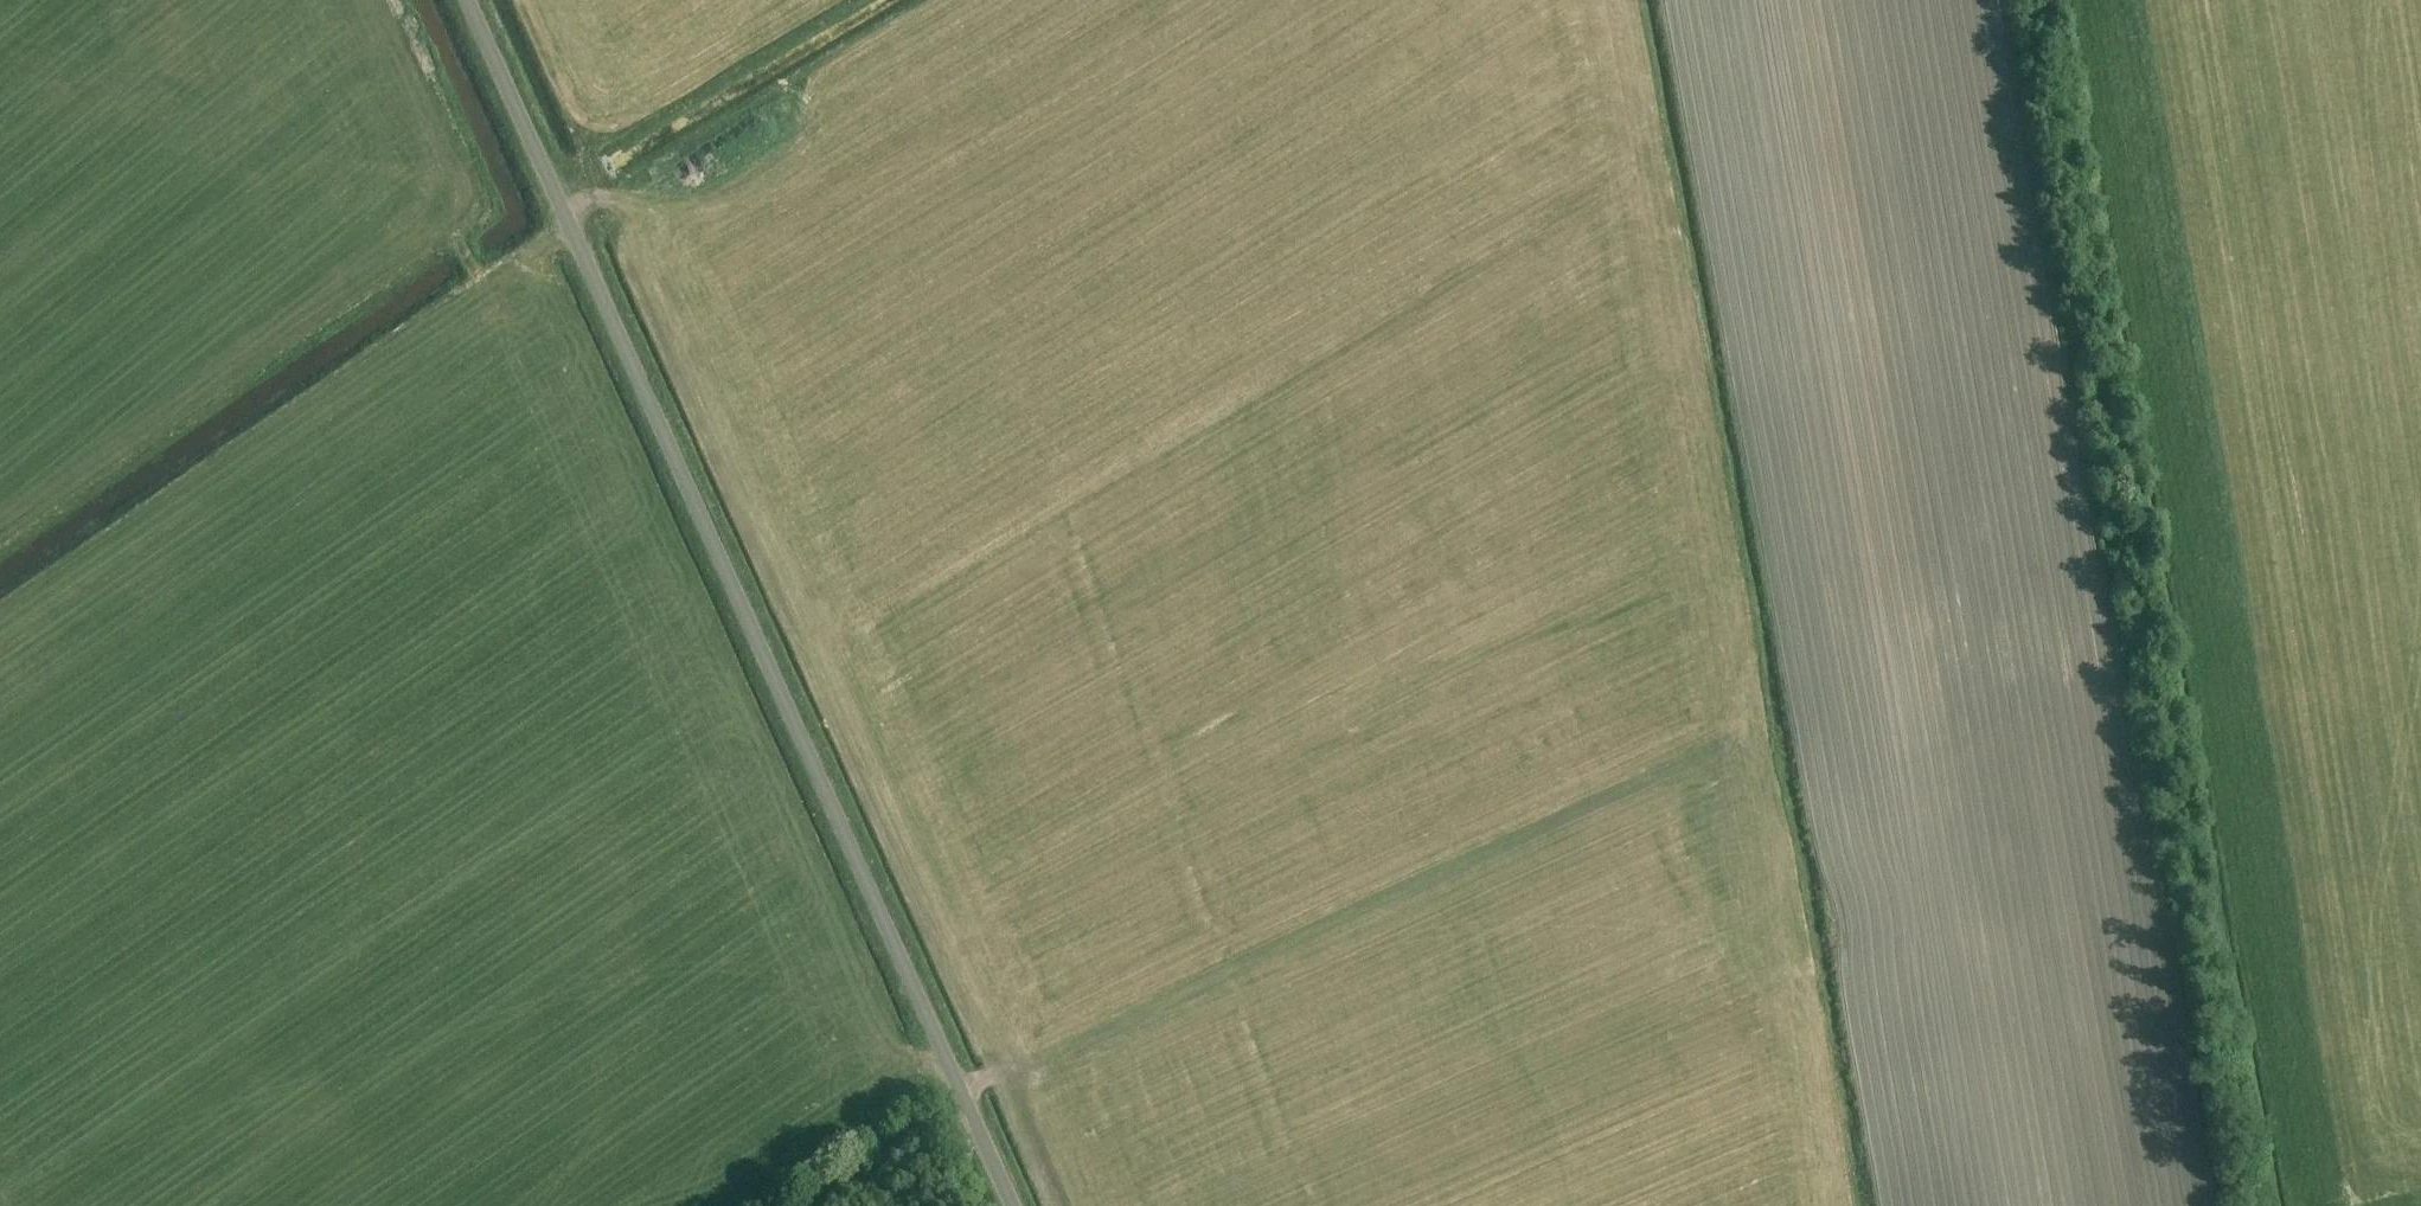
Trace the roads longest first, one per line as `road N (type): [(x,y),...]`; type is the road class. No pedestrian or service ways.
road 1 (unclassified): [(1013,1205),(469,0)]

